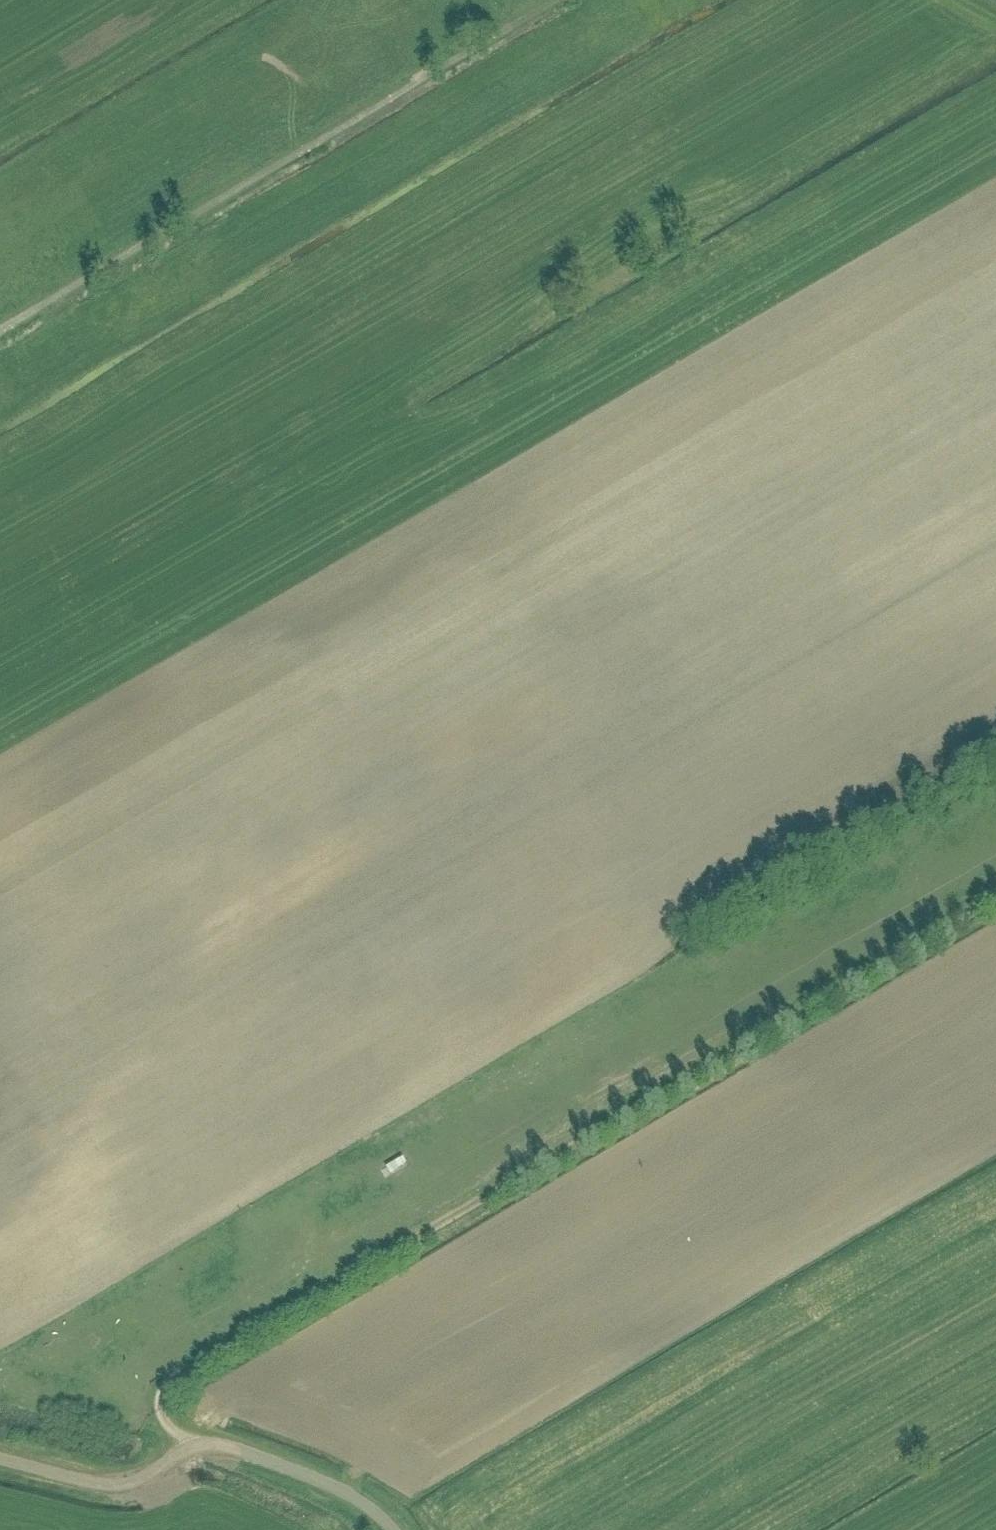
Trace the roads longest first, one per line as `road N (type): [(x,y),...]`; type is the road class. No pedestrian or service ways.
road 1 (track): [(182,1454),(161,1410),(175,1378),(995,899)]
road 2 (unclassified): [(392,1529),(345,1492),(221,1445),(188,1450),(119,1486),(0,1458)]

